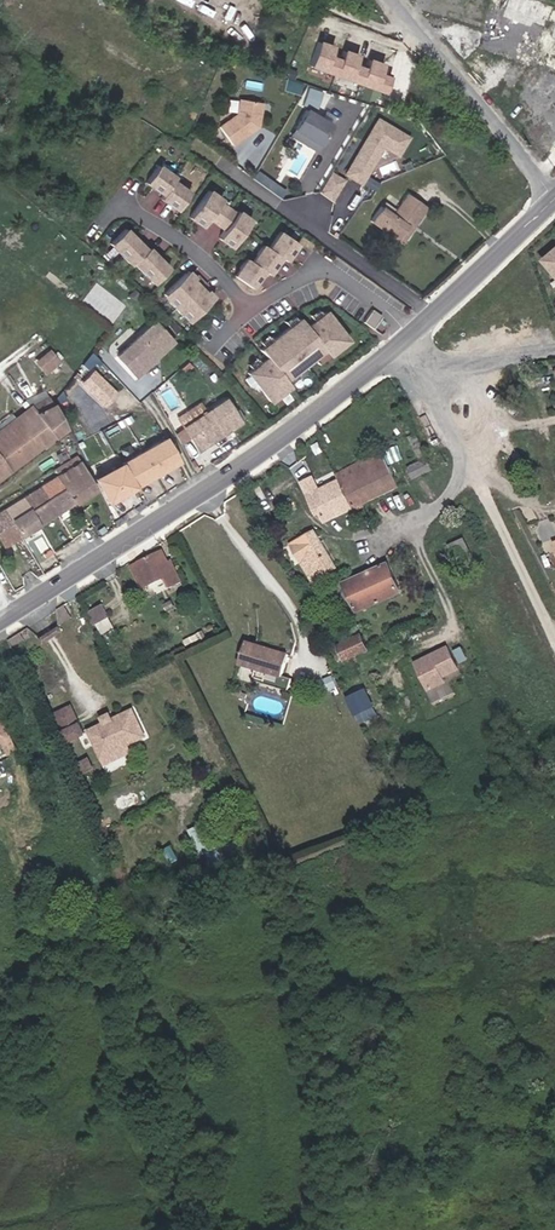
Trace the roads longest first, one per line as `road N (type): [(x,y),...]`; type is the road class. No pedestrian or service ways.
road 1 (tertiary): [(401,343),(333,402),(0,617)]
road 2 (unclassified): [(394,0),(554,199)]
road 3 (residential): [(414,331),(321,267),(245,310)]
road 4 (tertiary): [(554,199),(414,331)]
road 5 (residential): [(245,310),(216,270),(116,203)]
road 6 (residential): [(554,349),(438,370),(401,343)]

